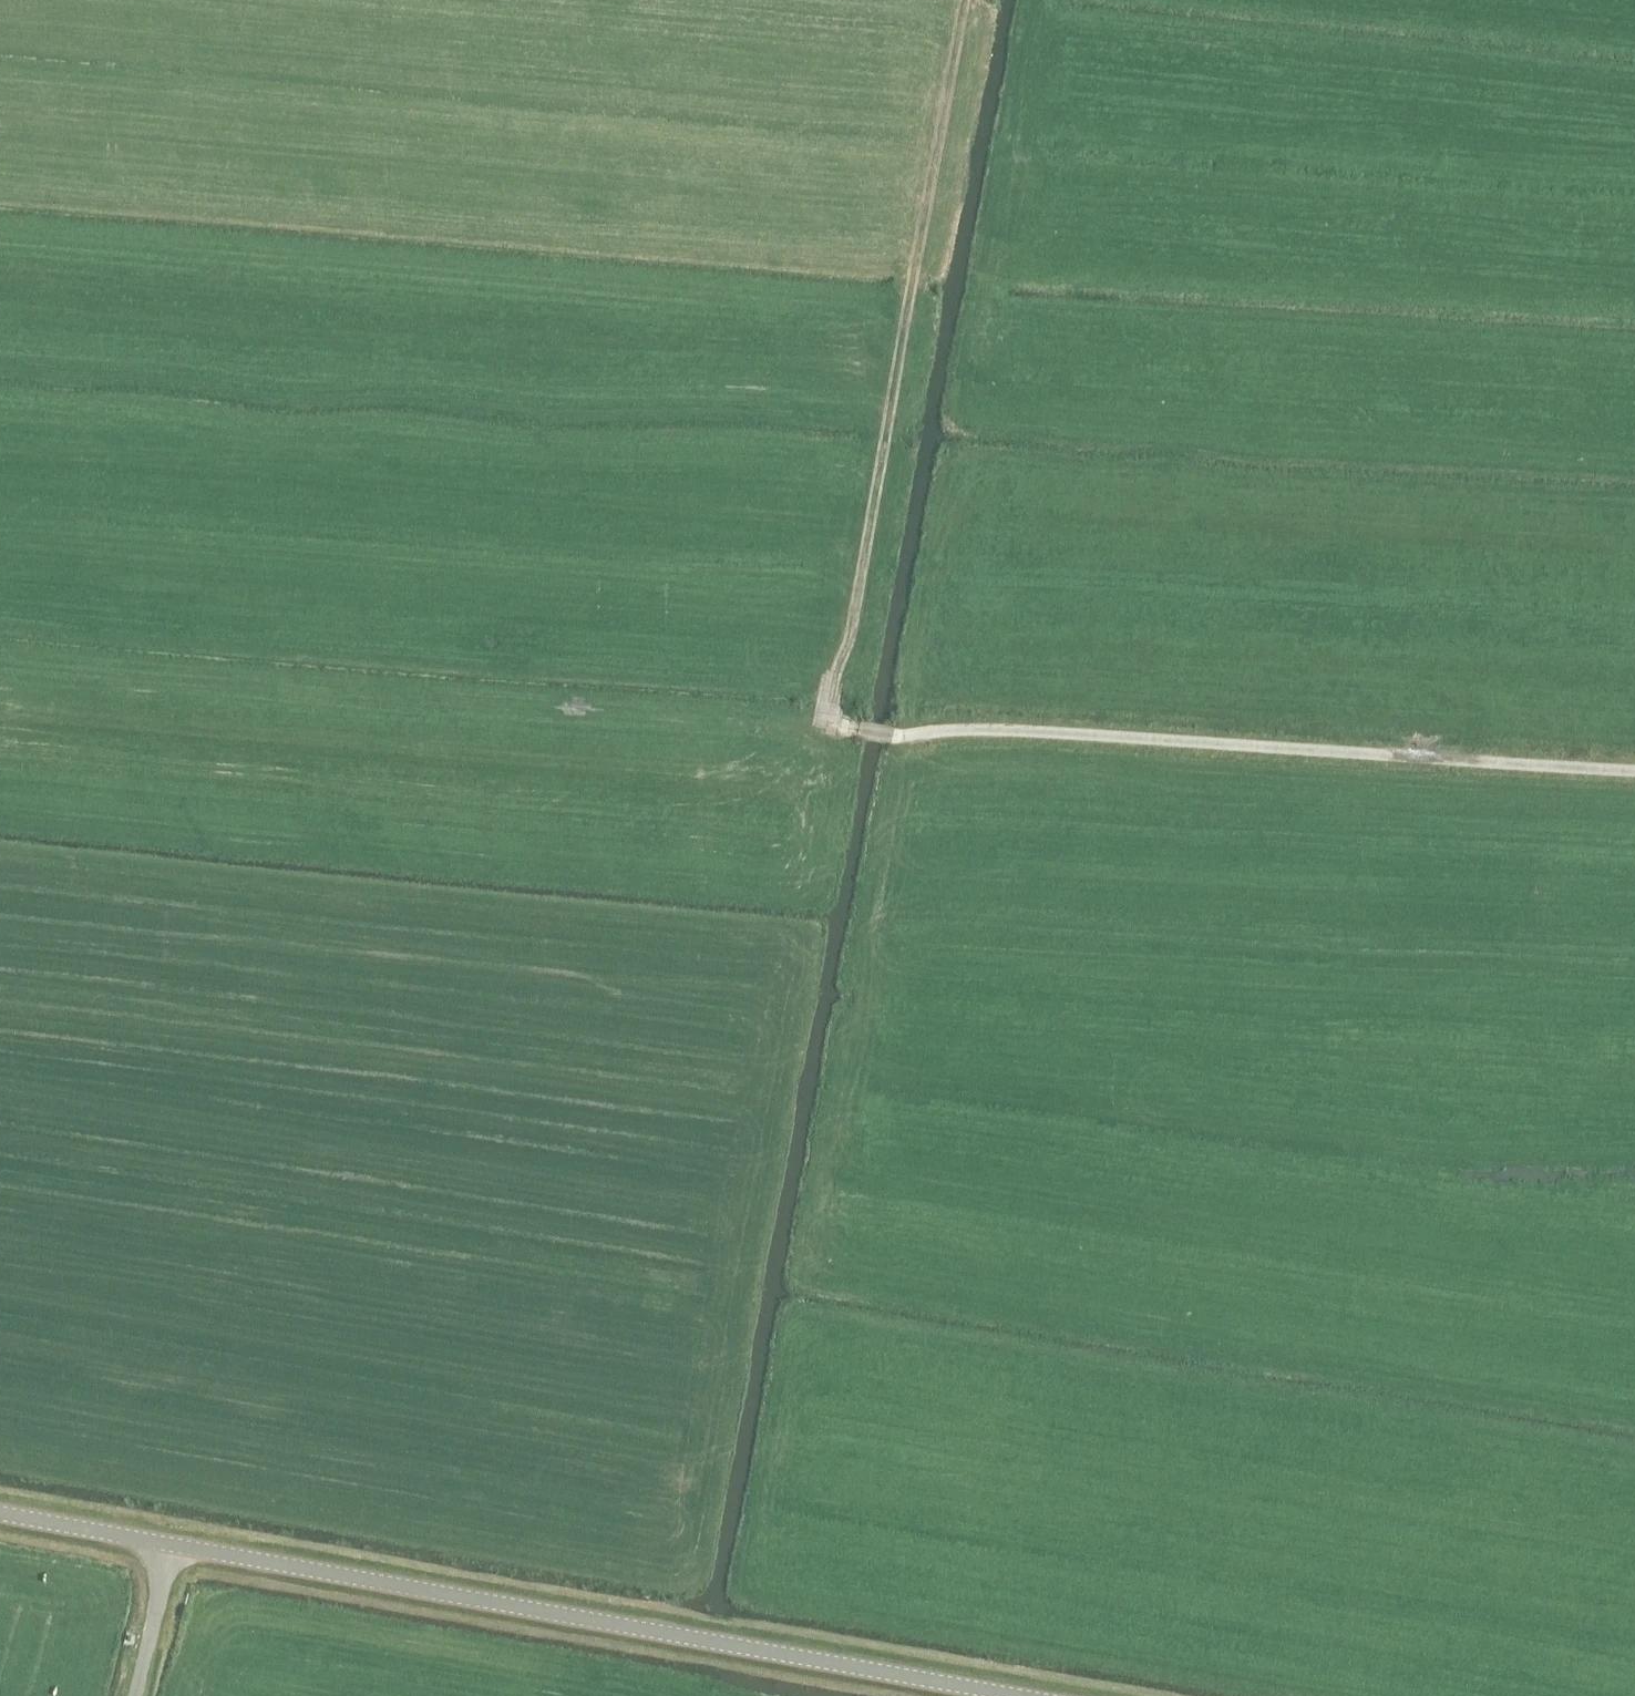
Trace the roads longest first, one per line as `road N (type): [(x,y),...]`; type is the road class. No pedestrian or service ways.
road 1 (tertiary): [(1020,1695),(173,1544)]
road 2 (track): [(1634,771),(981,729),(858,731),(831,722),(834,680)]
road 3 (track): [(964,0),(852,632),(834,680)]
road 4 (tertiary): [(173,1544),(0,1514)]
road 5 (unclassified): [(135,1695),(173,1544)]

